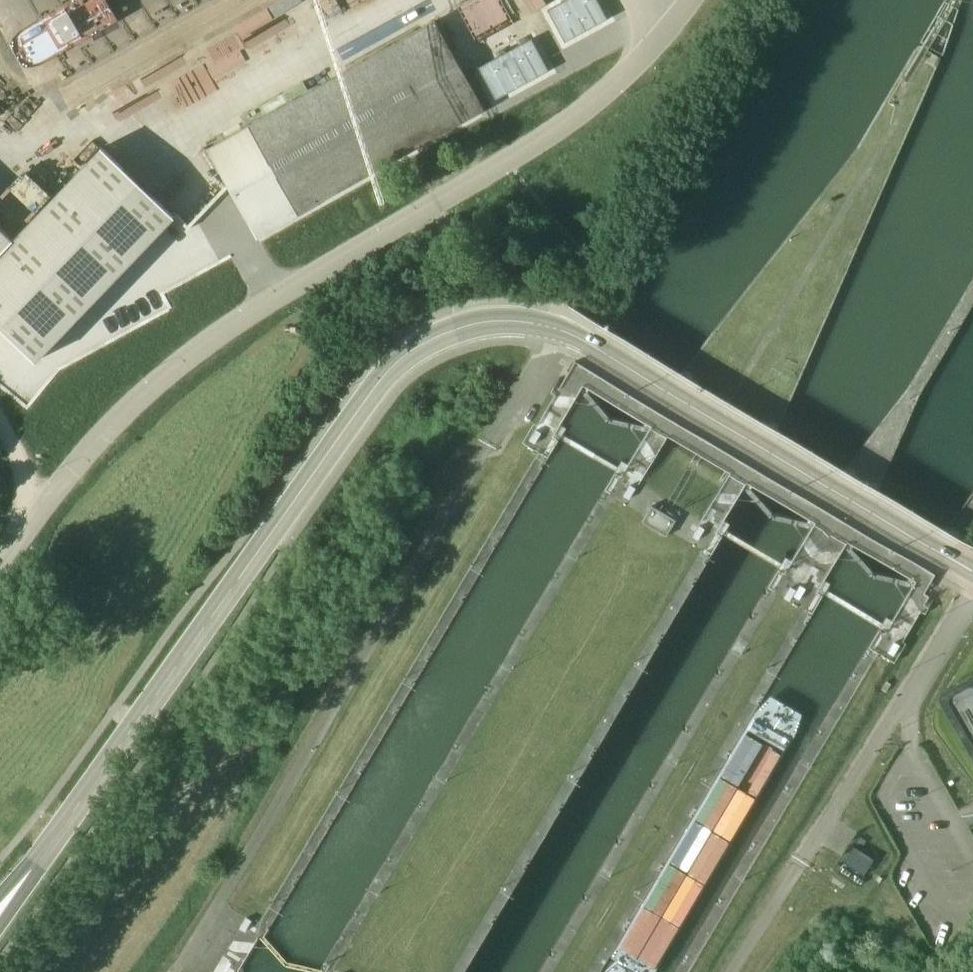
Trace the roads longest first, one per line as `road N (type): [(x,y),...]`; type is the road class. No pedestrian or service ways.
road 1 (unclassified): [(0,574),(43,512),(132,418),(218,344),(568,123),(660,43),(687,0)]
road 2 (tertiary): [(38,862),(396,364),(441,335),(508,321),(543,325),(603,355)]
road 3 (tertiary): [(972,571),(603,355)]

